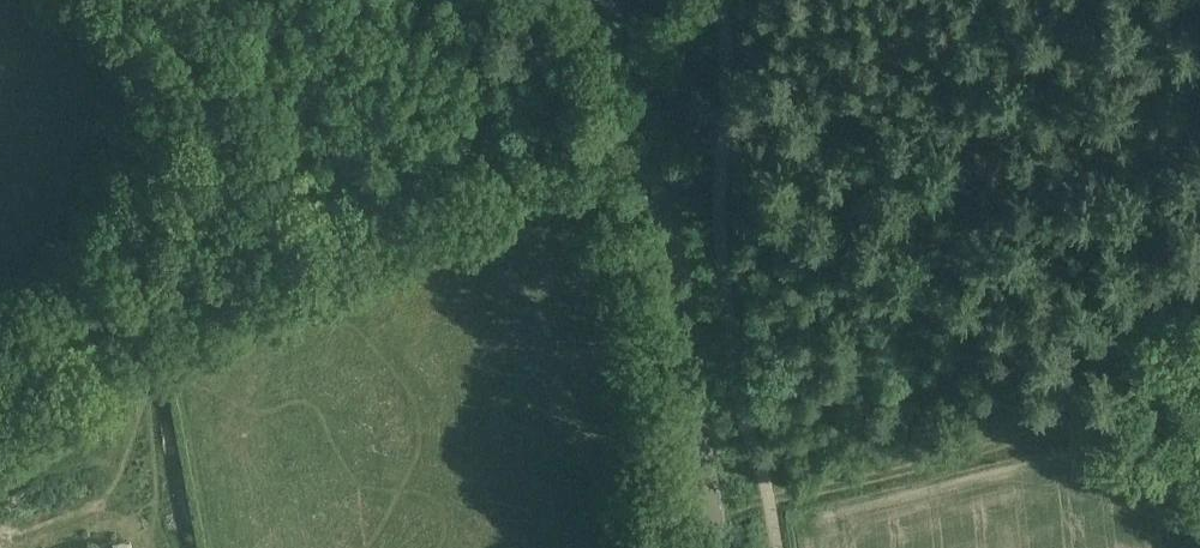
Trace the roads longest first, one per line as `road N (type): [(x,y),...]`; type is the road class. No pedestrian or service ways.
road 1 (track): [(1199,479),(1073,421),(1018,352),(723,152),(699,150),(659,163)]
road 2 (tertiary): [(719,547),(654,128),(625,40),(596,0)]
road 3 (track): [(146,281),(230,262),(334,253),(527,185),(659,163)]
road 4 (track): [(1073,421),(714,516)]
road 5 (track): [(146,281),(187,241),(217,160),(217,121),(183,0)]
road 6 (unclassified): [(0,375),(146,281)]

